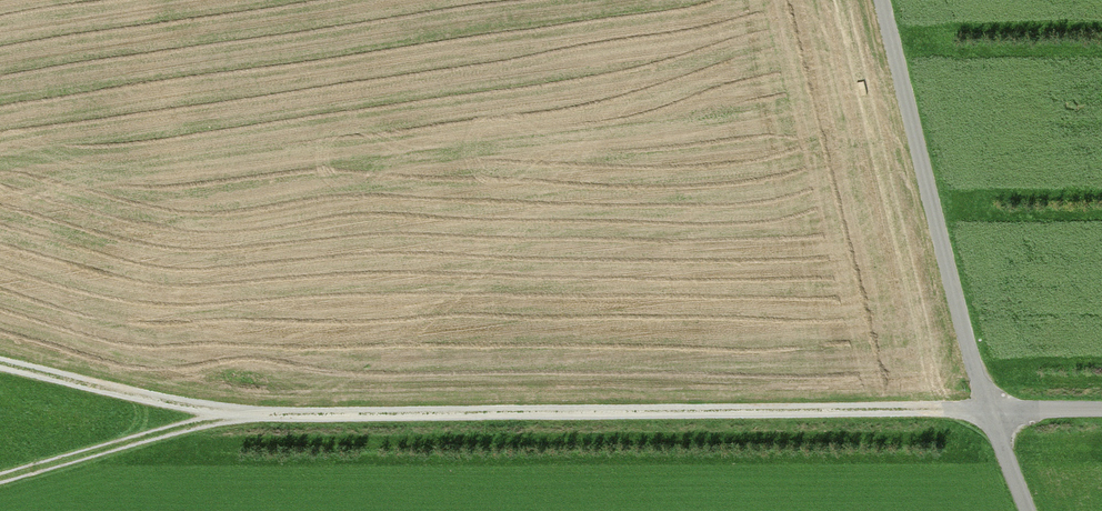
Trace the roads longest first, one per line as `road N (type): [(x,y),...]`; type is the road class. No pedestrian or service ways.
road 1 (track): [(989,412),(242,409)]
road 2 (track): [(881,0),(989,412)]
road 3 (track): [(242,409),(0,477)]
road 4 (track): [(0,358),(242,409)]

